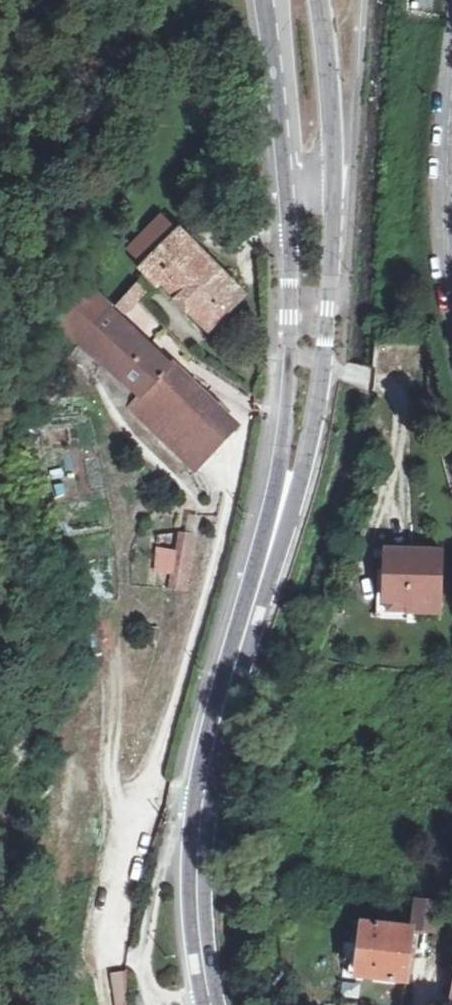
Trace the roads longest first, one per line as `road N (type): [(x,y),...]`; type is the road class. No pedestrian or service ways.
road 1 (track): [(106,1004),(103,950),(214,568),(245,424),(242,408),(168,339)]
road 2 (secondary): [(278,520),(302,472),(328,276),(334,189),(318,0)]
road 3 (secondary): [(274,0),(294,239),(278,520)]
road 4 (secondary): [(278,520),(203,806),(198,908),(213,1004)]
road 5 (track): [(212,999),(161,998),(139,962),(103,950)]
road 6 (tertiary): [(451,109),(451,233)]

